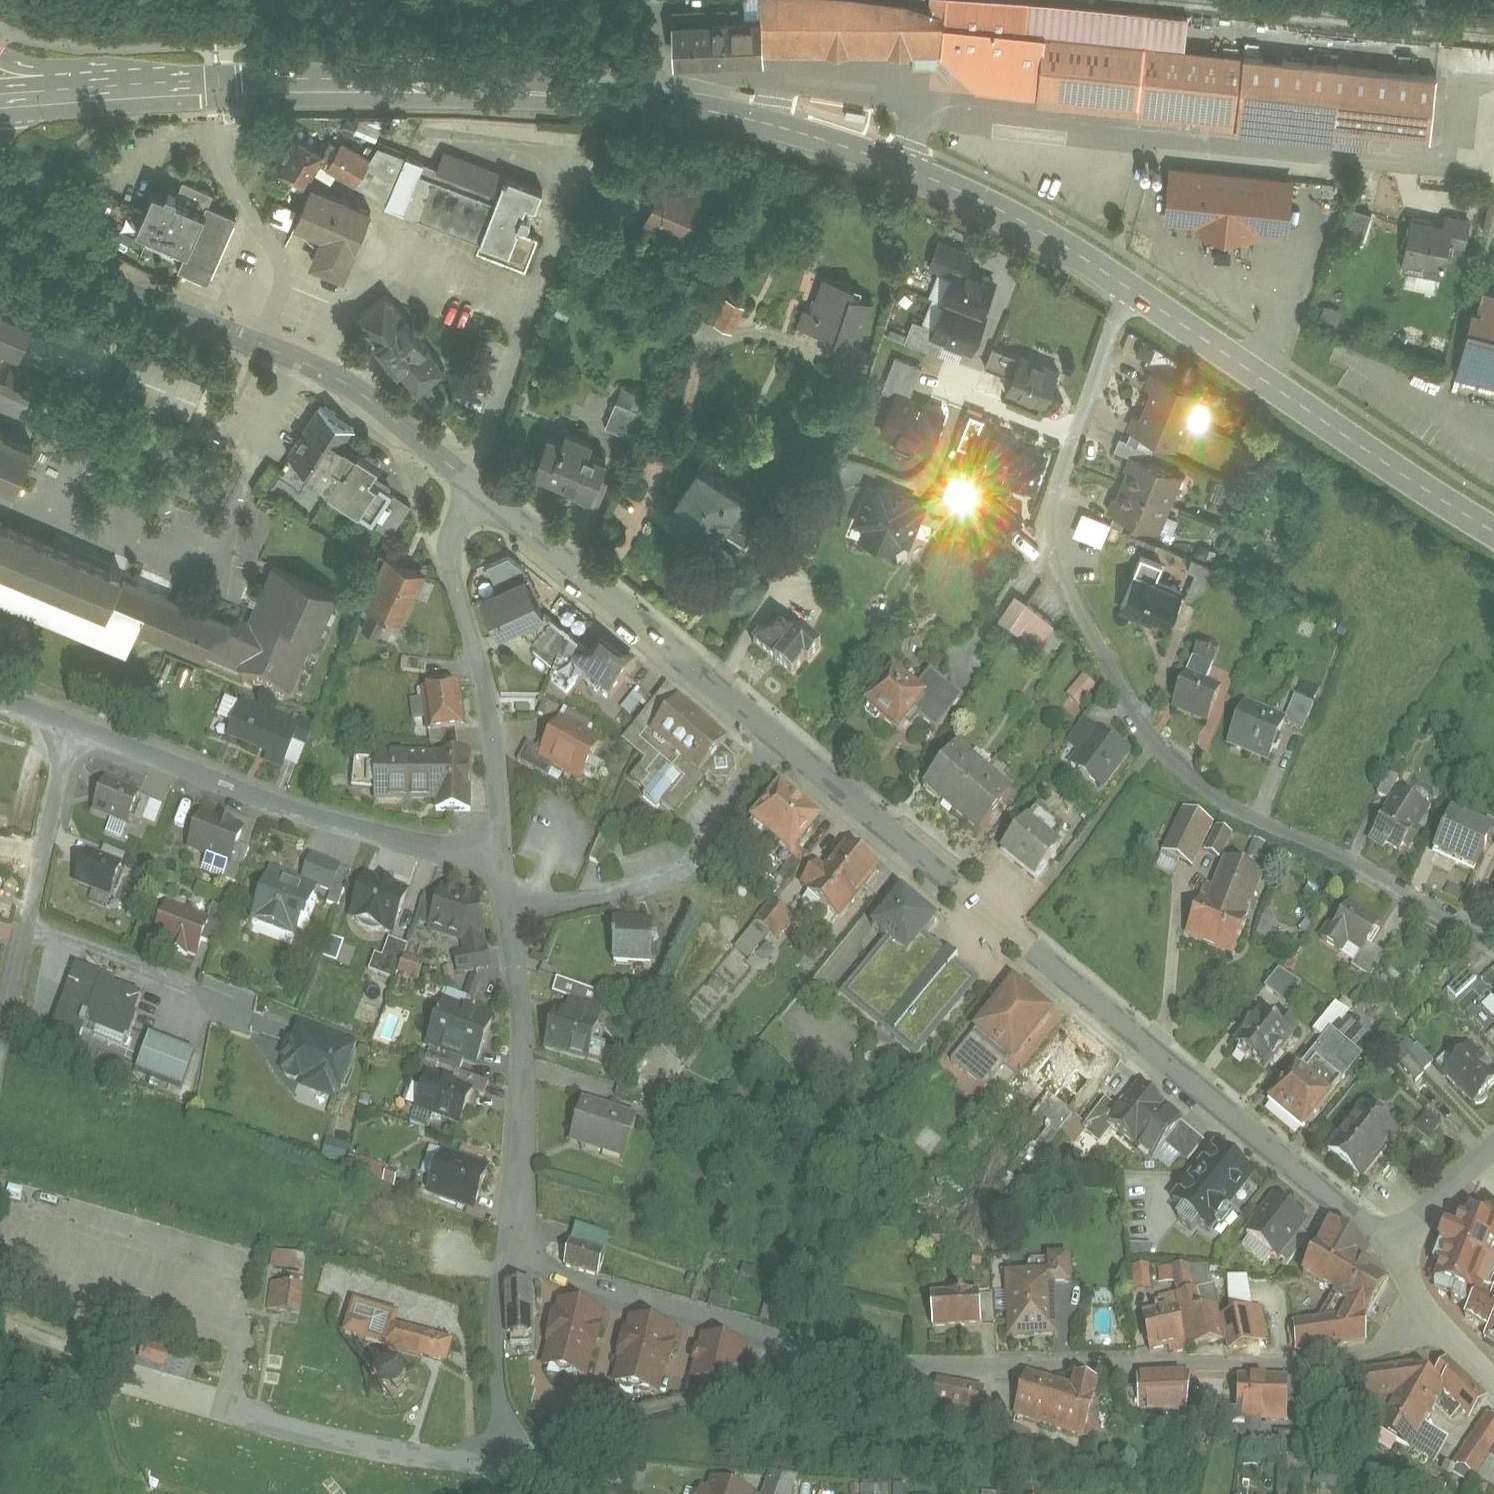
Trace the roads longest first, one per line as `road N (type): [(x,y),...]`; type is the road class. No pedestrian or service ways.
road 1 (residential): [(774,740),(1397,1241)]
road 2 (residential): [(1493,943),(1351,855),(1210,789),(1153,739),(1063,585),(1051,544),(1053,498),(1074,435)]
road 3 (secondary): [(686,102),(407,81),(84,90)]
road 4 (residential): [(1433,1317),(1391,1347),(1293,1359),(910,1365),(850,1351)]
road 5 (residential): [(0,217),(346,386),(472,482)]
road 6 (residential): [(1454,165),(960,116)]
road 7 (residential): [(503,856),(306,806),(66,719)]
road 8 (secondary): [(1493,531),(1131,287)]
road 9 (residential): [(472,482),(774,740)]
road 10 (residential): [(503,856),(487,704),(448,567),(456,505),(472,482)]
road 11 (residential): [(509,1480),(412,1467),(144,1388)]
road 12 (residential): [(850,1351),(819,1375),(662,1409),(509,1480)]
road 13 (residential): [(850,1351),(560,1273),(519,1244)]
road 14 (residential): [(505,906),(650,884),(691,863),(774,740)]
road 15 (residential): [(519,1244),(520,1089),(505,906)]
road 16 (secondary): [(1131,287),(1032,225),(900,165)]
road 17 (residential): [(519,1244),(503,1260),(494,1339),(509,1480)]
road 18 (unclassified): [(918,112),(775,84),(731,84),(686,102)]
road 19 (secondary): [(900,165),(686,102)]
road 20 (residential): [(30,917),(219,994)]
road 21 (residential): [(66,719),(30,917)]
road 22 (residential): [(1074,435),(1131,287)]
road 23 (residential): [(30,917),(0,1049)]
road 24 (residential): [(1493,1151),(1397,1241)]

